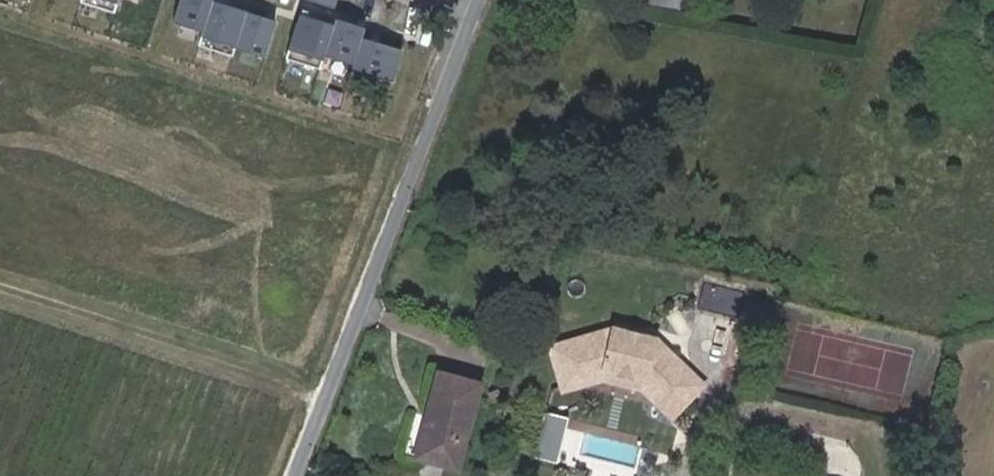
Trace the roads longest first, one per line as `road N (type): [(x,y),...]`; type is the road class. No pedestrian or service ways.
road 1 (residential): [(297,475),(471,14)]

